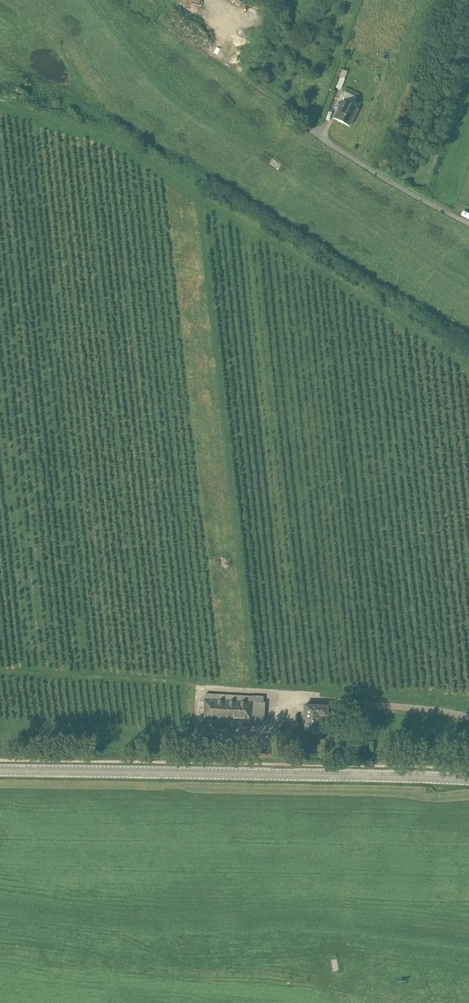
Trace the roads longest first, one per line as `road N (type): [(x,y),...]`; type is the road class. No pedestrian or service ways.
road 1 (unclassified): [(0,769),(468,778)]
road 2 (residential): [(468,223),(316,133)]

